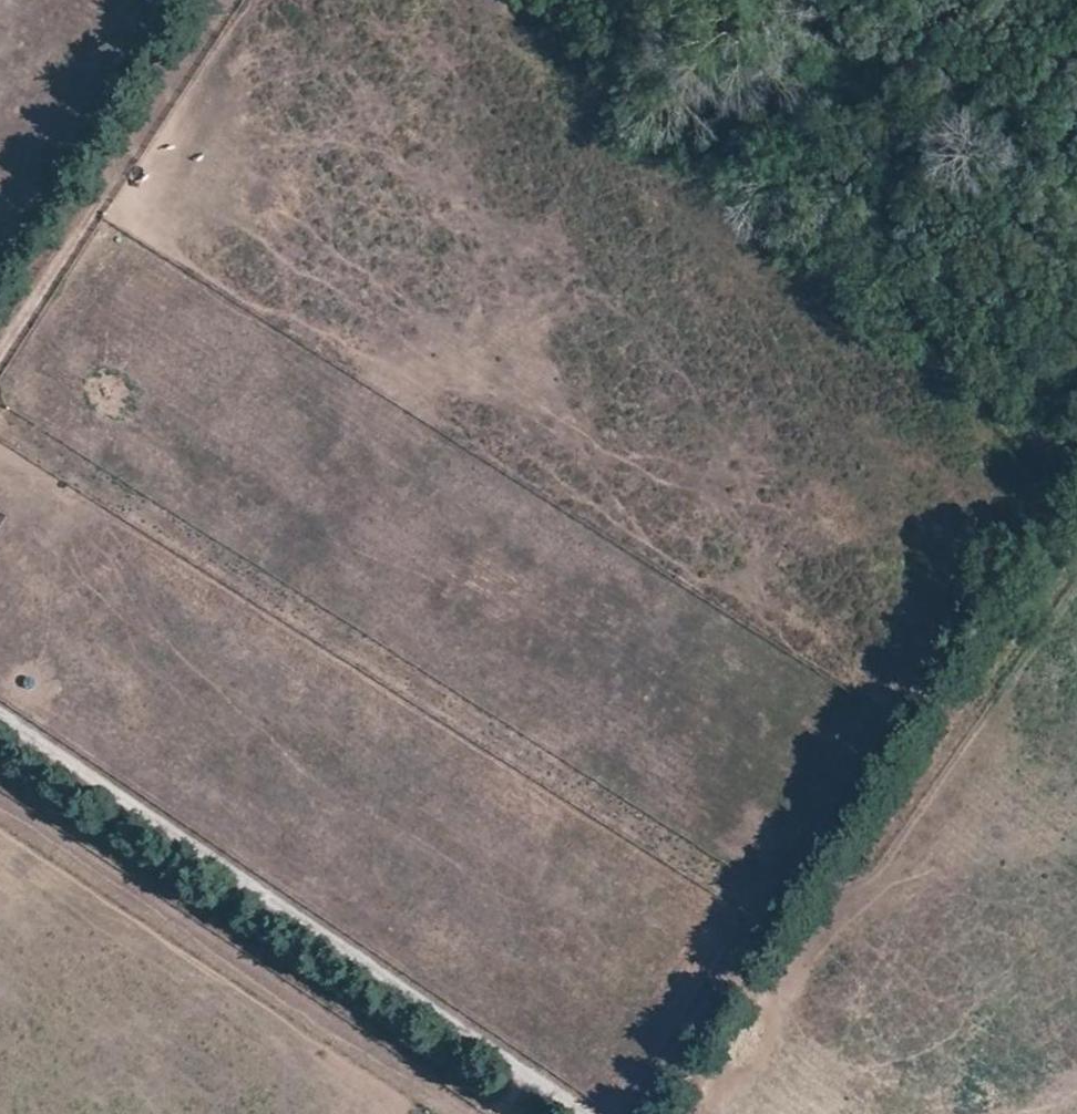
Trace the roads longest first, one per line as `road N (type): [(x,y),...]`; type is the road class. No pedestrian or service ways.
road 1 (track): [(0,751),(546,1113)]

